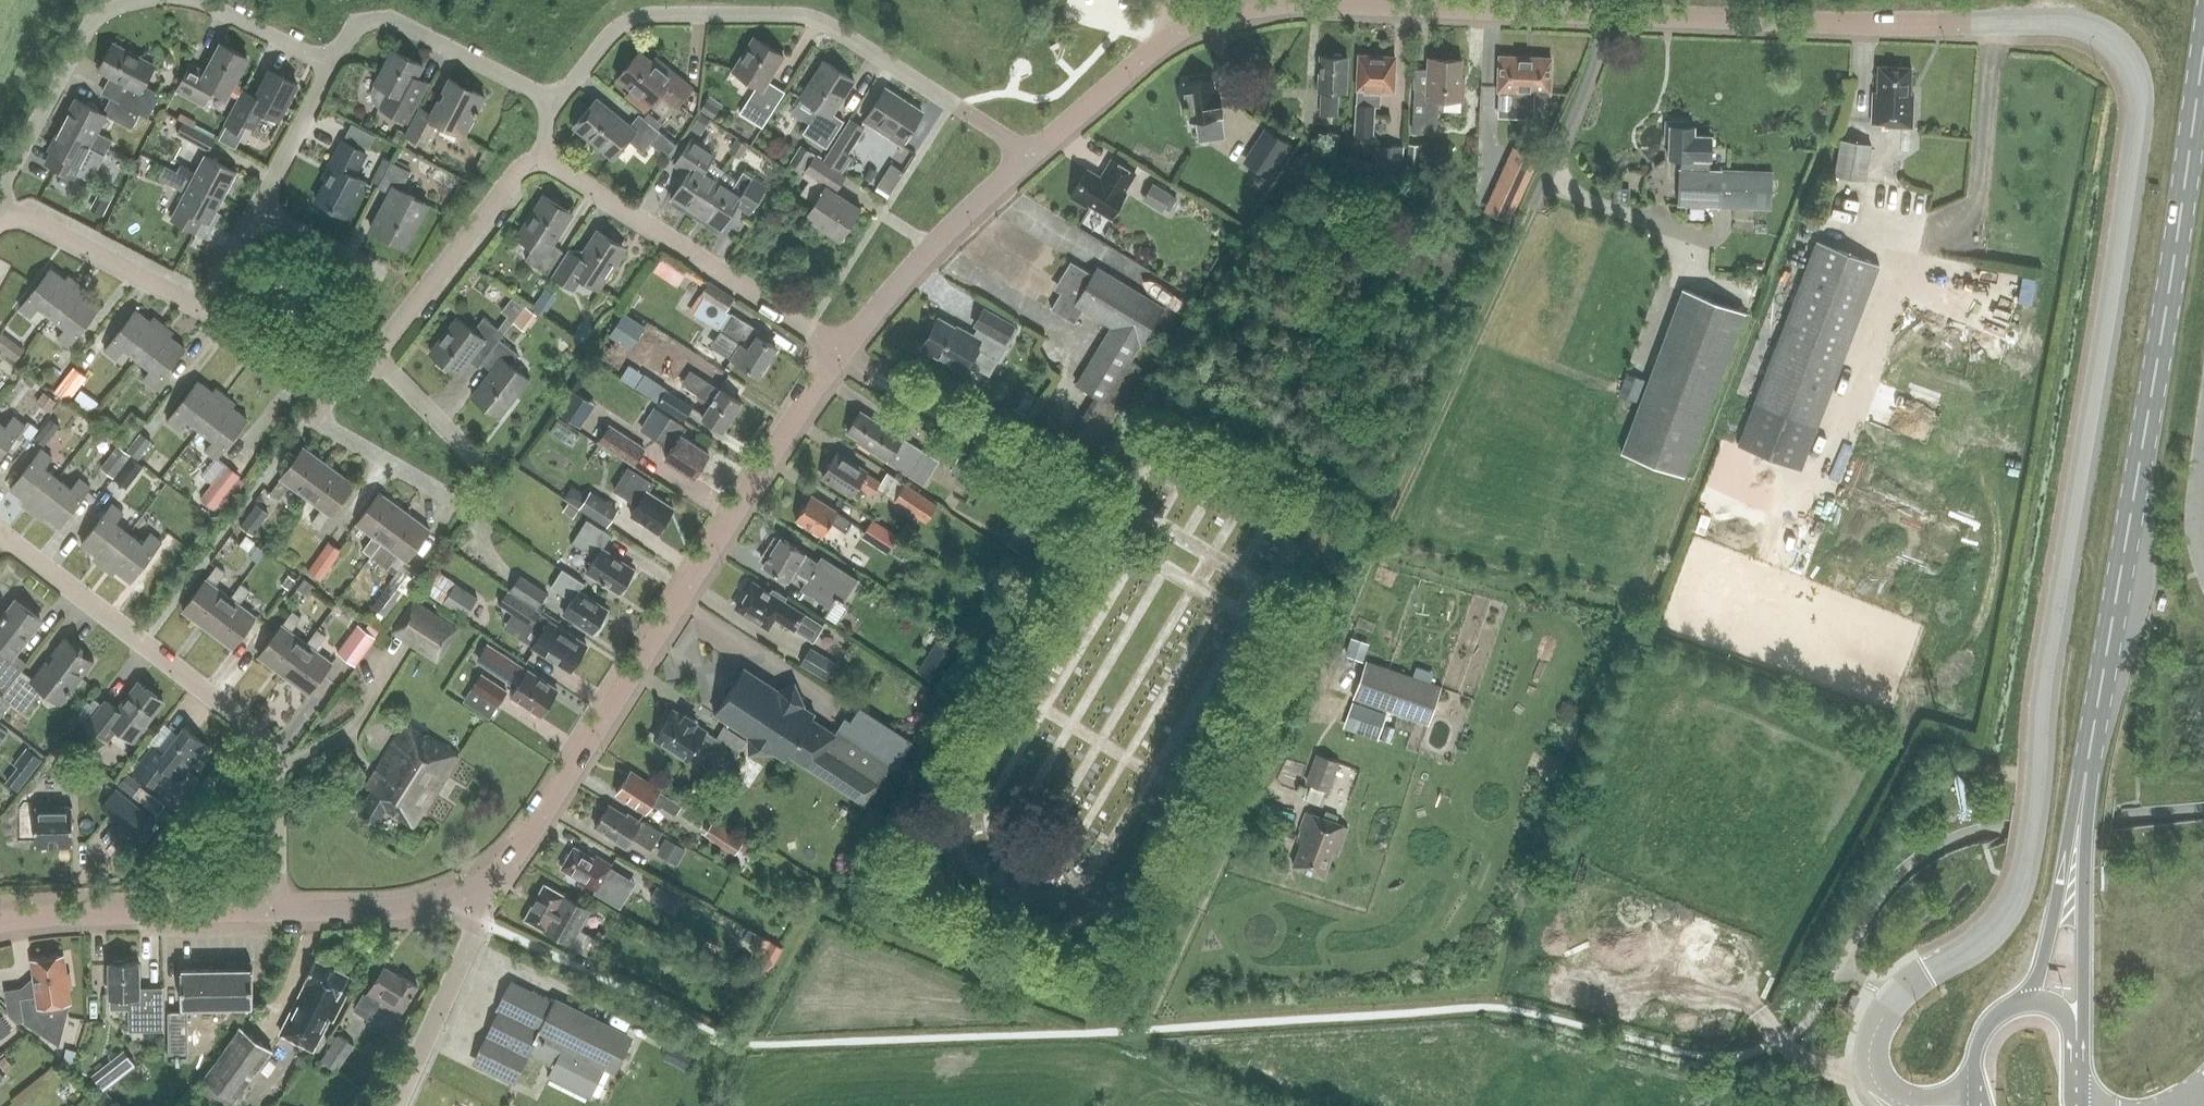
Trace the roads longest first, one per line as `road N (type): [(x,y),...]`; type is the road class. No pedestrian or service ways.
road 1 (tertiary): [(1966,1105),(1889,1098),(1872,1076),(1869,1047),(1894,998),(1972,947),(2022,885),(2137,96),(2126,60),(2102,35),(2053,19),(1615,20),(1309,4)]
road 2 (primary): [(2079,825),(2203,24)]
road 3 (tertiary): [(474,897),(528,849),(847,355)]
road 4 (residential): [(557,95),(620,27),(649,15),(817,21),(1036,152)]
road 5 (residential): [(277,911),(269,753),(243,718),(0,536)]
road 6 (residential): [(847,355),(537,154)]
road 7 (tertiary): [(1036,152),(1153,56),(1218,21),(1309,4)]
road 8 (tertiary): [(847,355),(938,246),(1036,152)]
road 9 (tertiary): [(277,911),(0,928)]
road 10 (residential): [(335,66),(356,21),(384,15),(557,95)]
road 11 (residential): [(4,218),(8,173),(89,26),(106,8),(134,0)]
road 12 (residential): [(376,358),(537,154)]
road 13 (unclassified): [(405,1105),(483,923),(474,897)]
road 14 (residential): [(4,218),(28,220),(206,308)]
road 15 (primary): [(2084,1042),(2079,825)]
road 16 (tertiary): [(474,897),(277,911)]
road 17 (primary): [(2079,825),(2022,1004)]
road 18 (track): [(1746,968),(1754,1002),(1798,1054),(1831,1067),(1868,1066)]
road 19 (residential): [(257,209),(335,66)]
road 20 (residential): [(451,499),(314,416)]
road 21 (residential): [(206,308),(339,379)]
road 22 (residential): [(200,0),(335,66)]
road 23 (residential): [(474,457),(376,358)]
road 24 (residential): [(380,274),(257,209)]
road 25 (primary): [(2022,1004),(1982,1032),(1974,1105)]
road 26 (unclassified): [(2203,561),(2196,515),(2203,441)]

